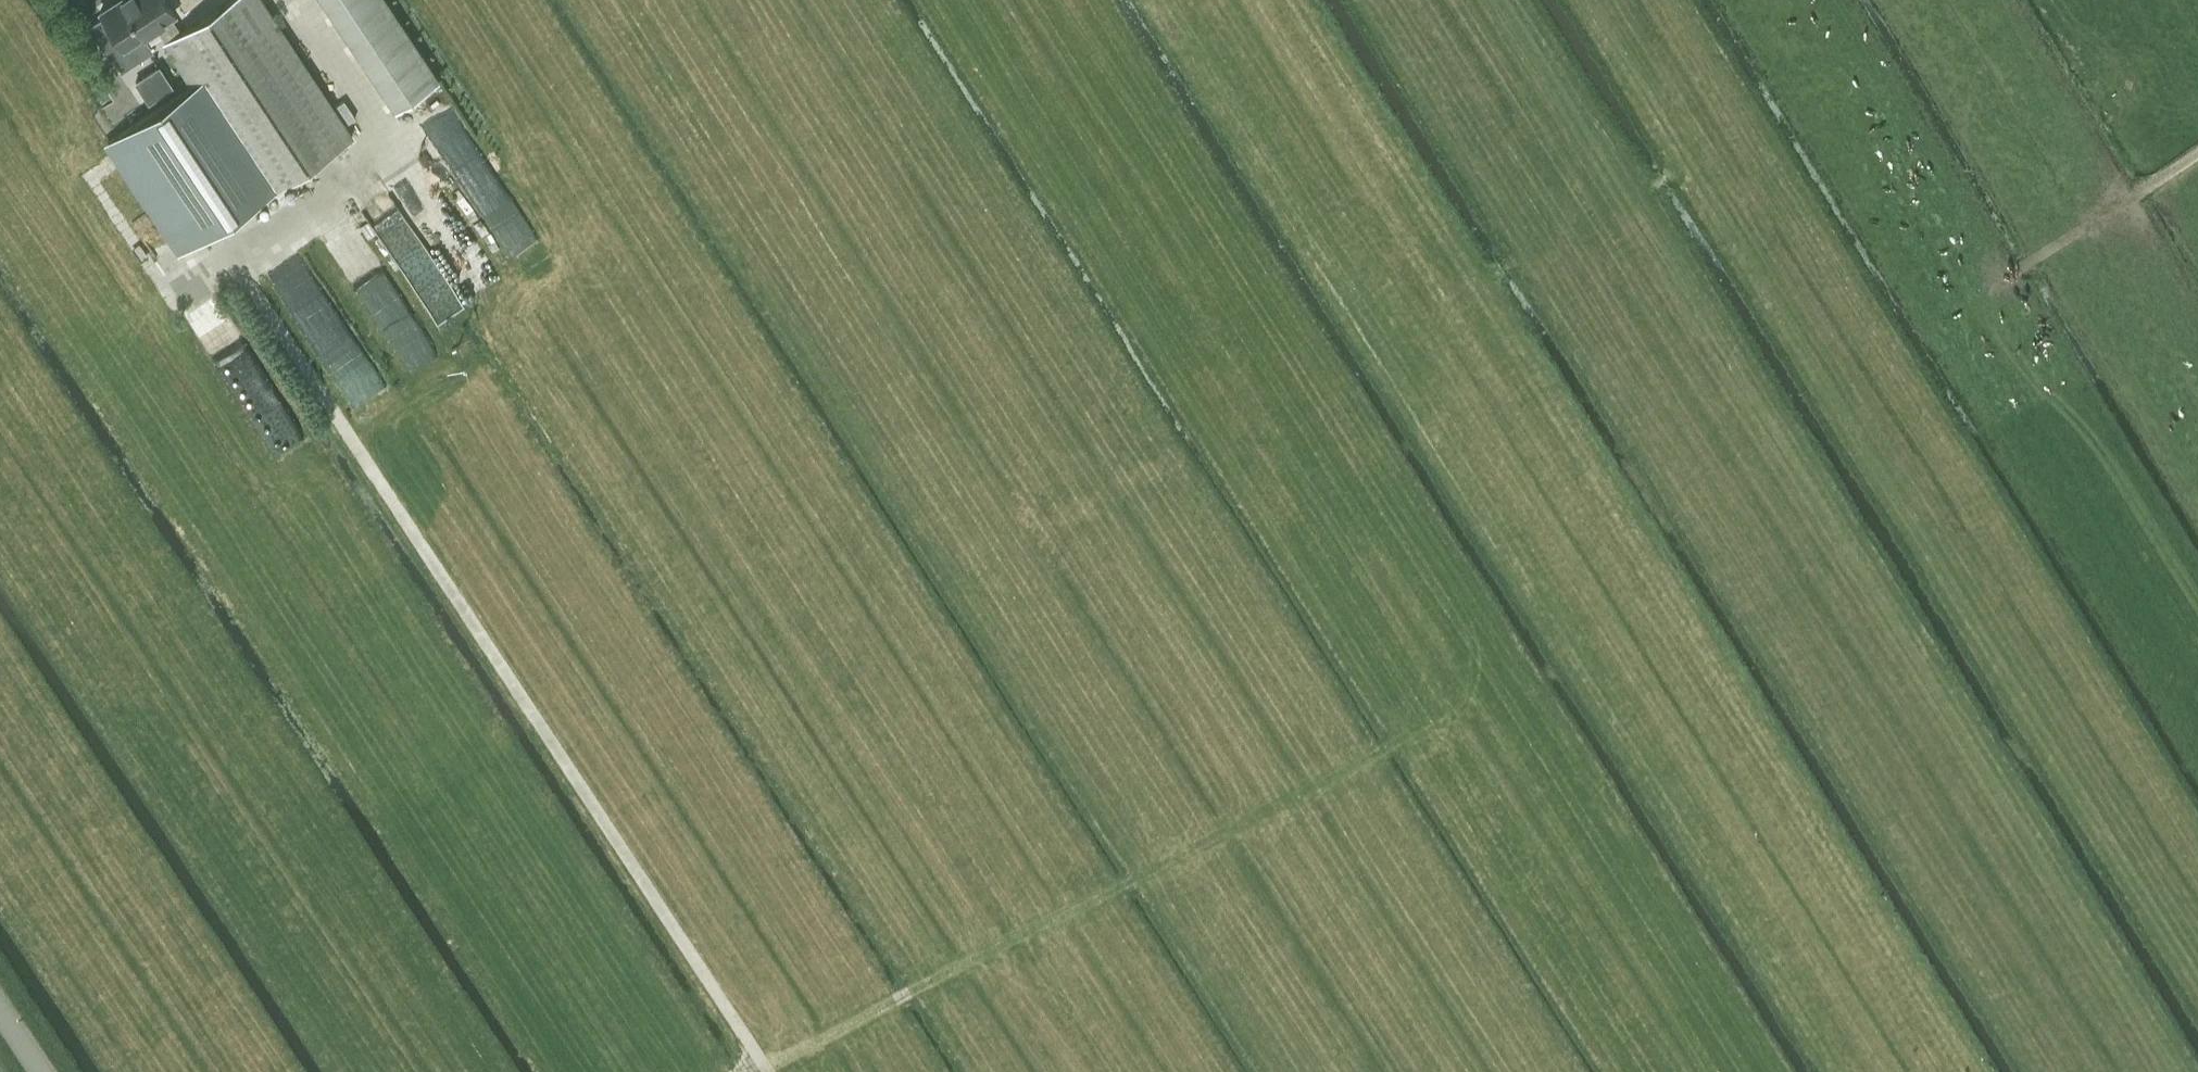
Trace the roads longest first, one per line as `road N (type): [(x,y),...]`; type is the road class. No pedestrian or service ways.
road 1 (track): [(766,1066),(302,370),(237,257)]
road 2 (track): [(756,1071),(1141,905)]

